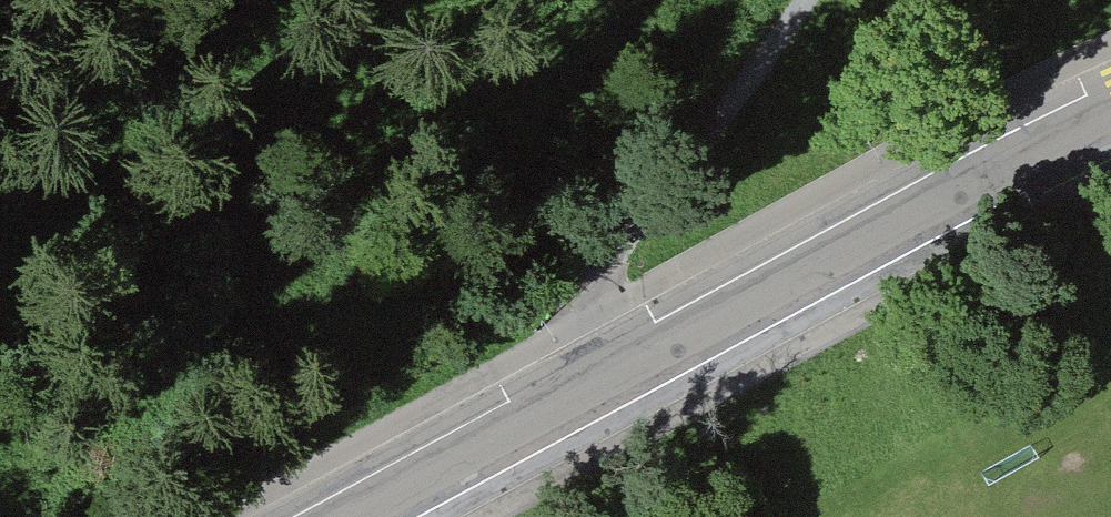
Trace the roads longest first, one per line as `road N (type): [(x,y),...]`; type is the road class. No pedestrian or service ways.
road 1 (tertiary): [(1110,111),(352,516)]
road 2 (track): [(613,376),(588,304),(802,0)]
road 3 (track): [(0,183),(156,122),(390,0)]

